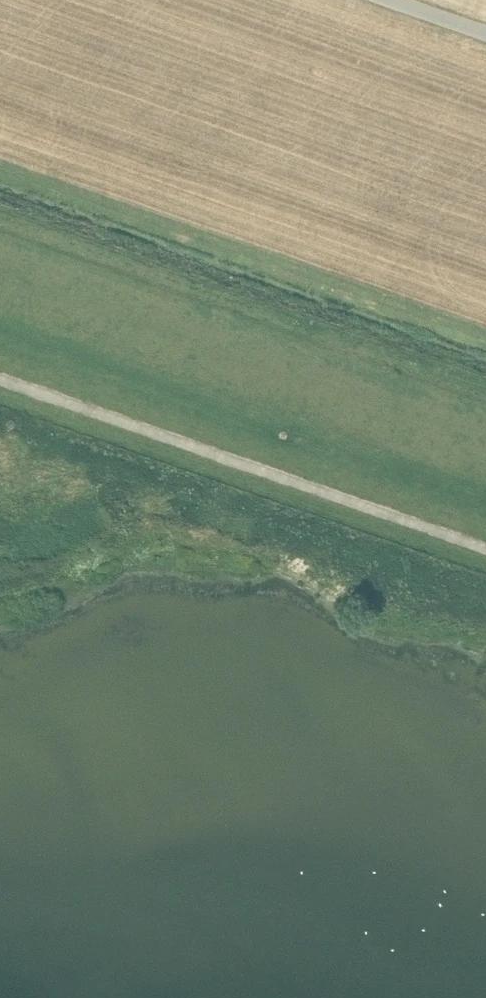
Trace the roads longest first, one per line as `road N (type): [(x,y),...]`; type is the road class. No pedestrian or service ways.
road 1 (track): [(0,162),(485,332)]
road 2 (track): [(485,514),(0,344)]
road 3 (track): [(0,400),(485,569)]
road 4 (track): [(485,389),(0,221)]
road 5 (track): [(485,436),(0,271)]

